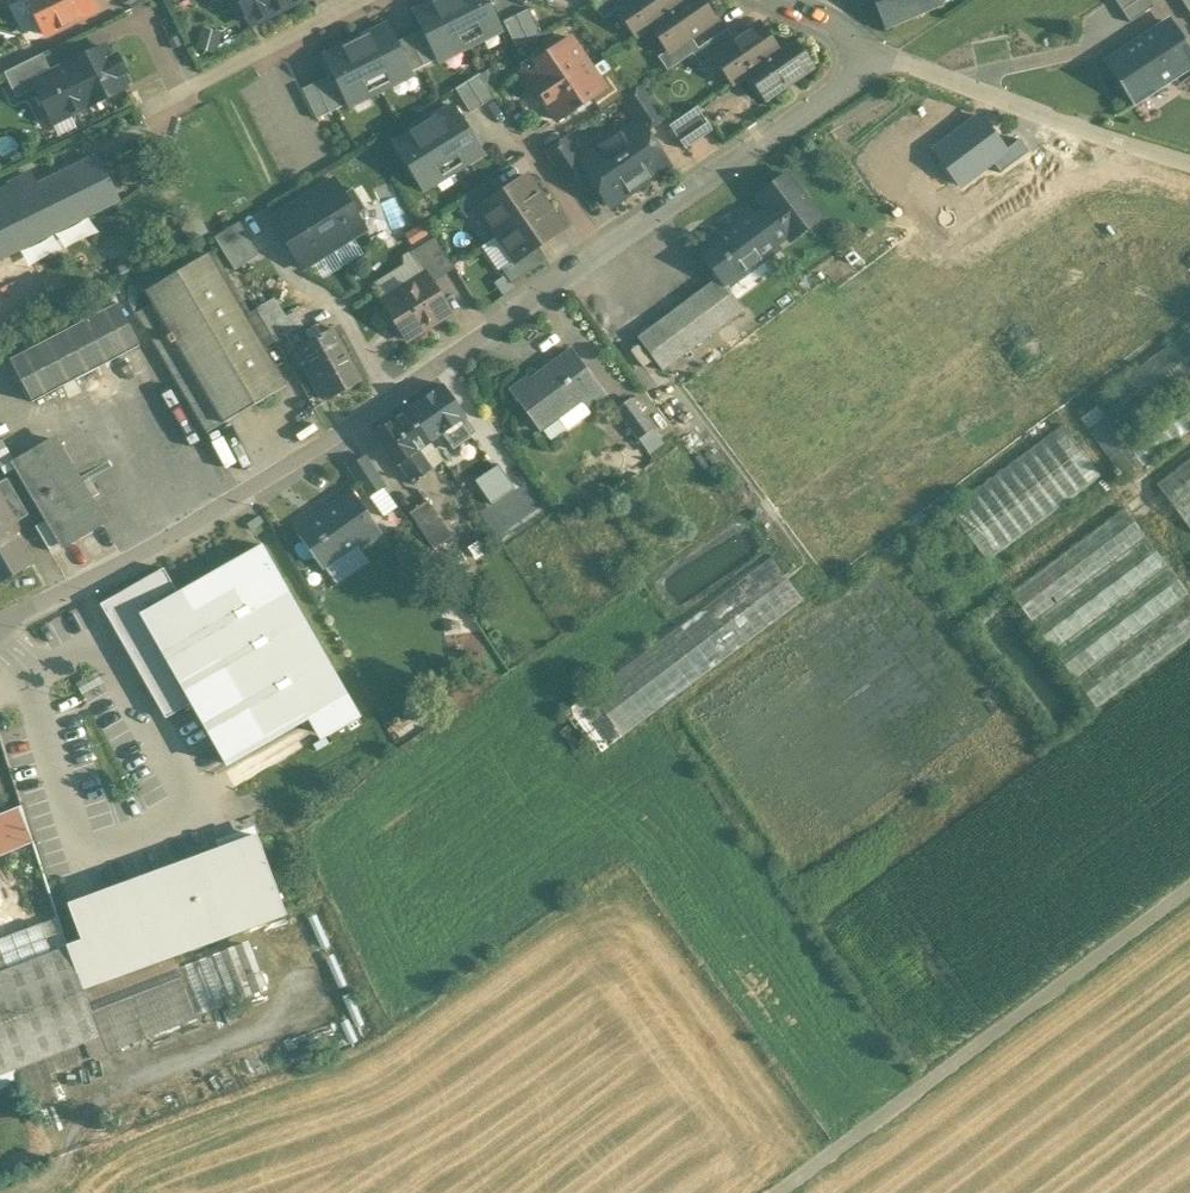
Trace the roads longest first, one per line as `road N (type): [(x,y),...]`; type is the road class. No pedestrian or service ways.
road 1 (residential): [(860,55),(847,81),(235,498),(42,612),(0,629)]
road 2 (track): [(776,1192),(1189,882)]
road 3 (residential): [(860,55),(1189,164)]

